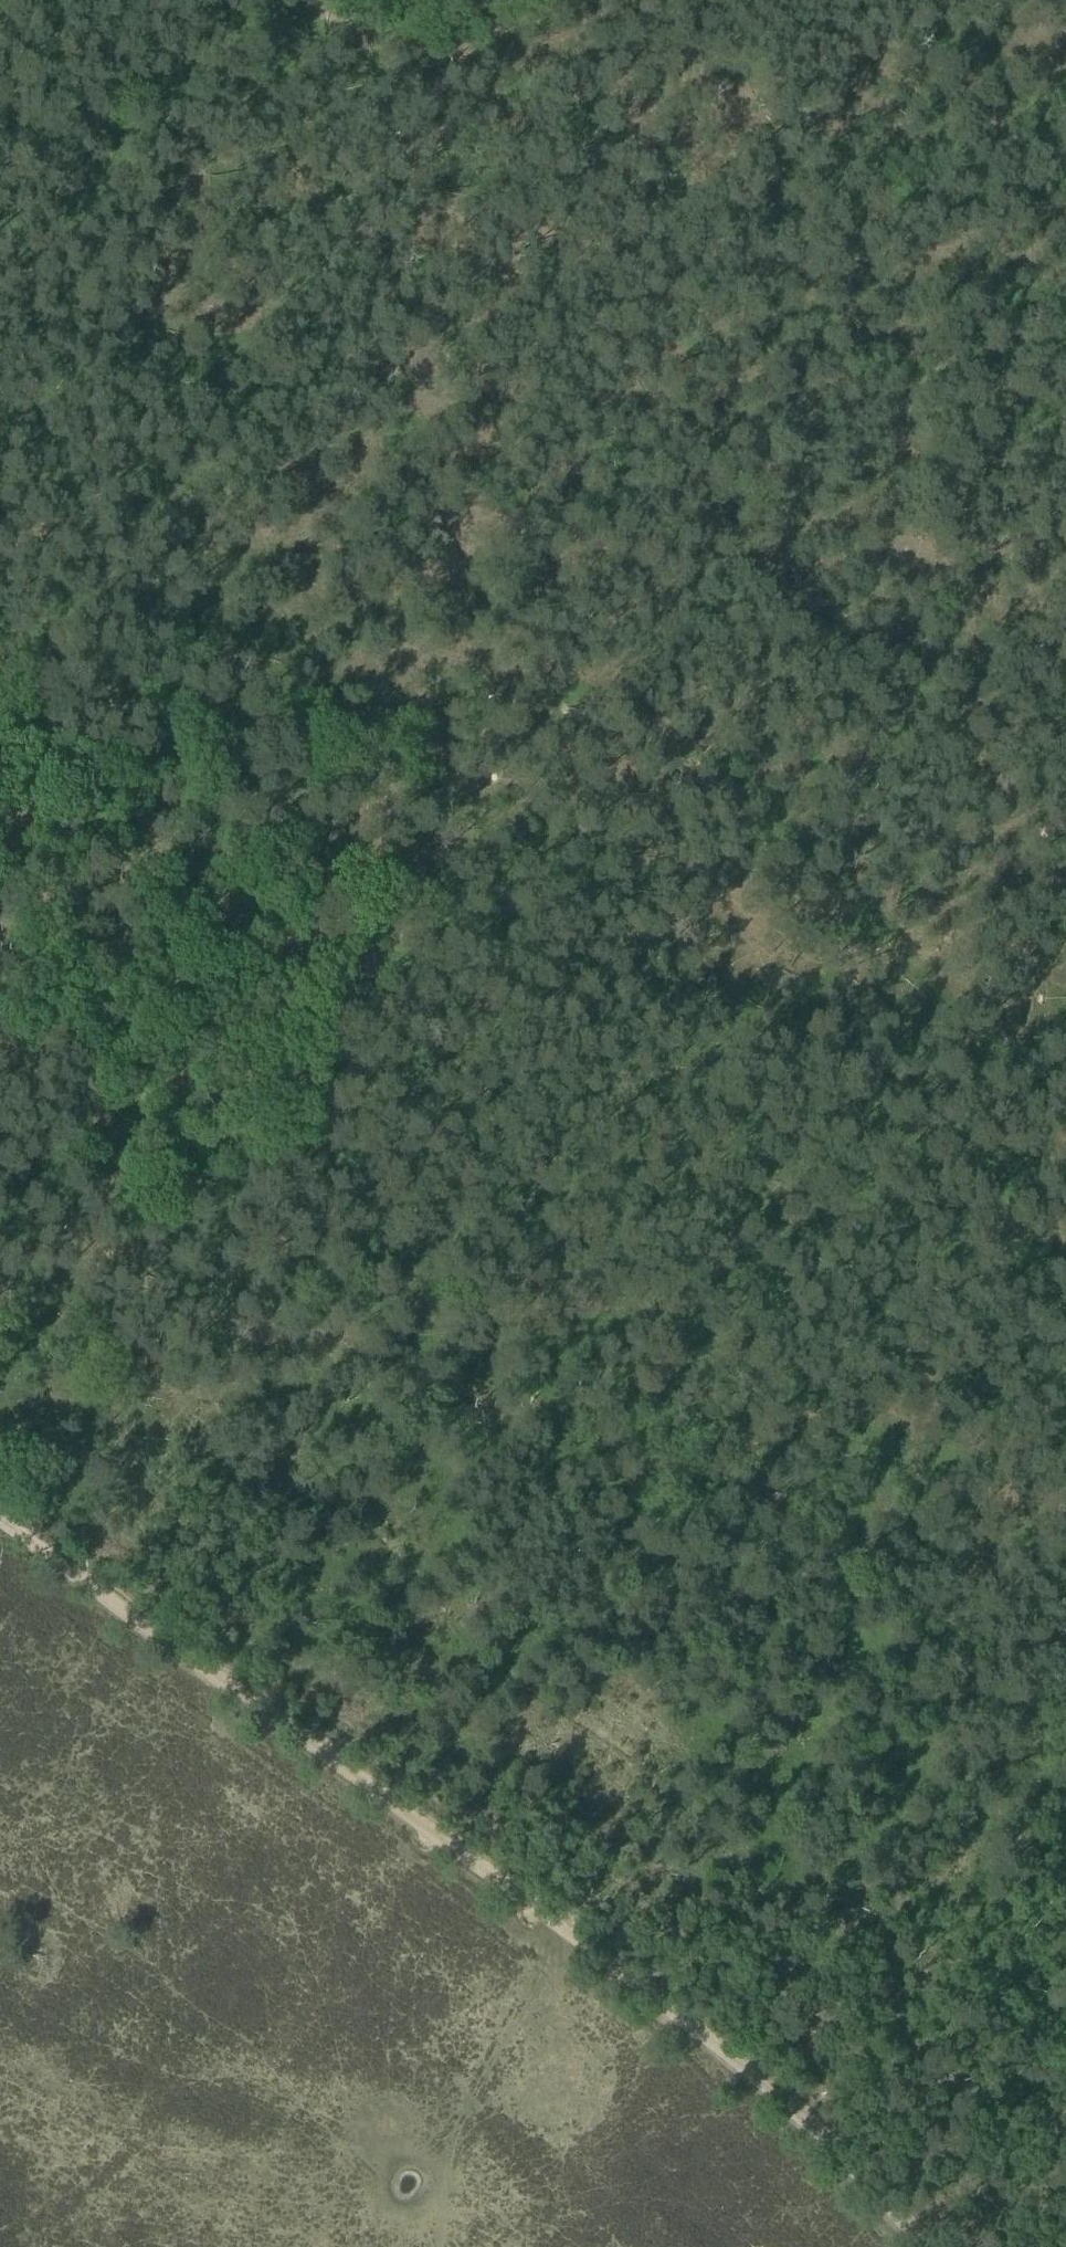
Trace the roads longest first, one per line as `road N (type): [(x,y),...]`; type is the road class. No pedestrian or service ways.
road 1 (track): [(933,2246),(761,2069),(0,1499)]

